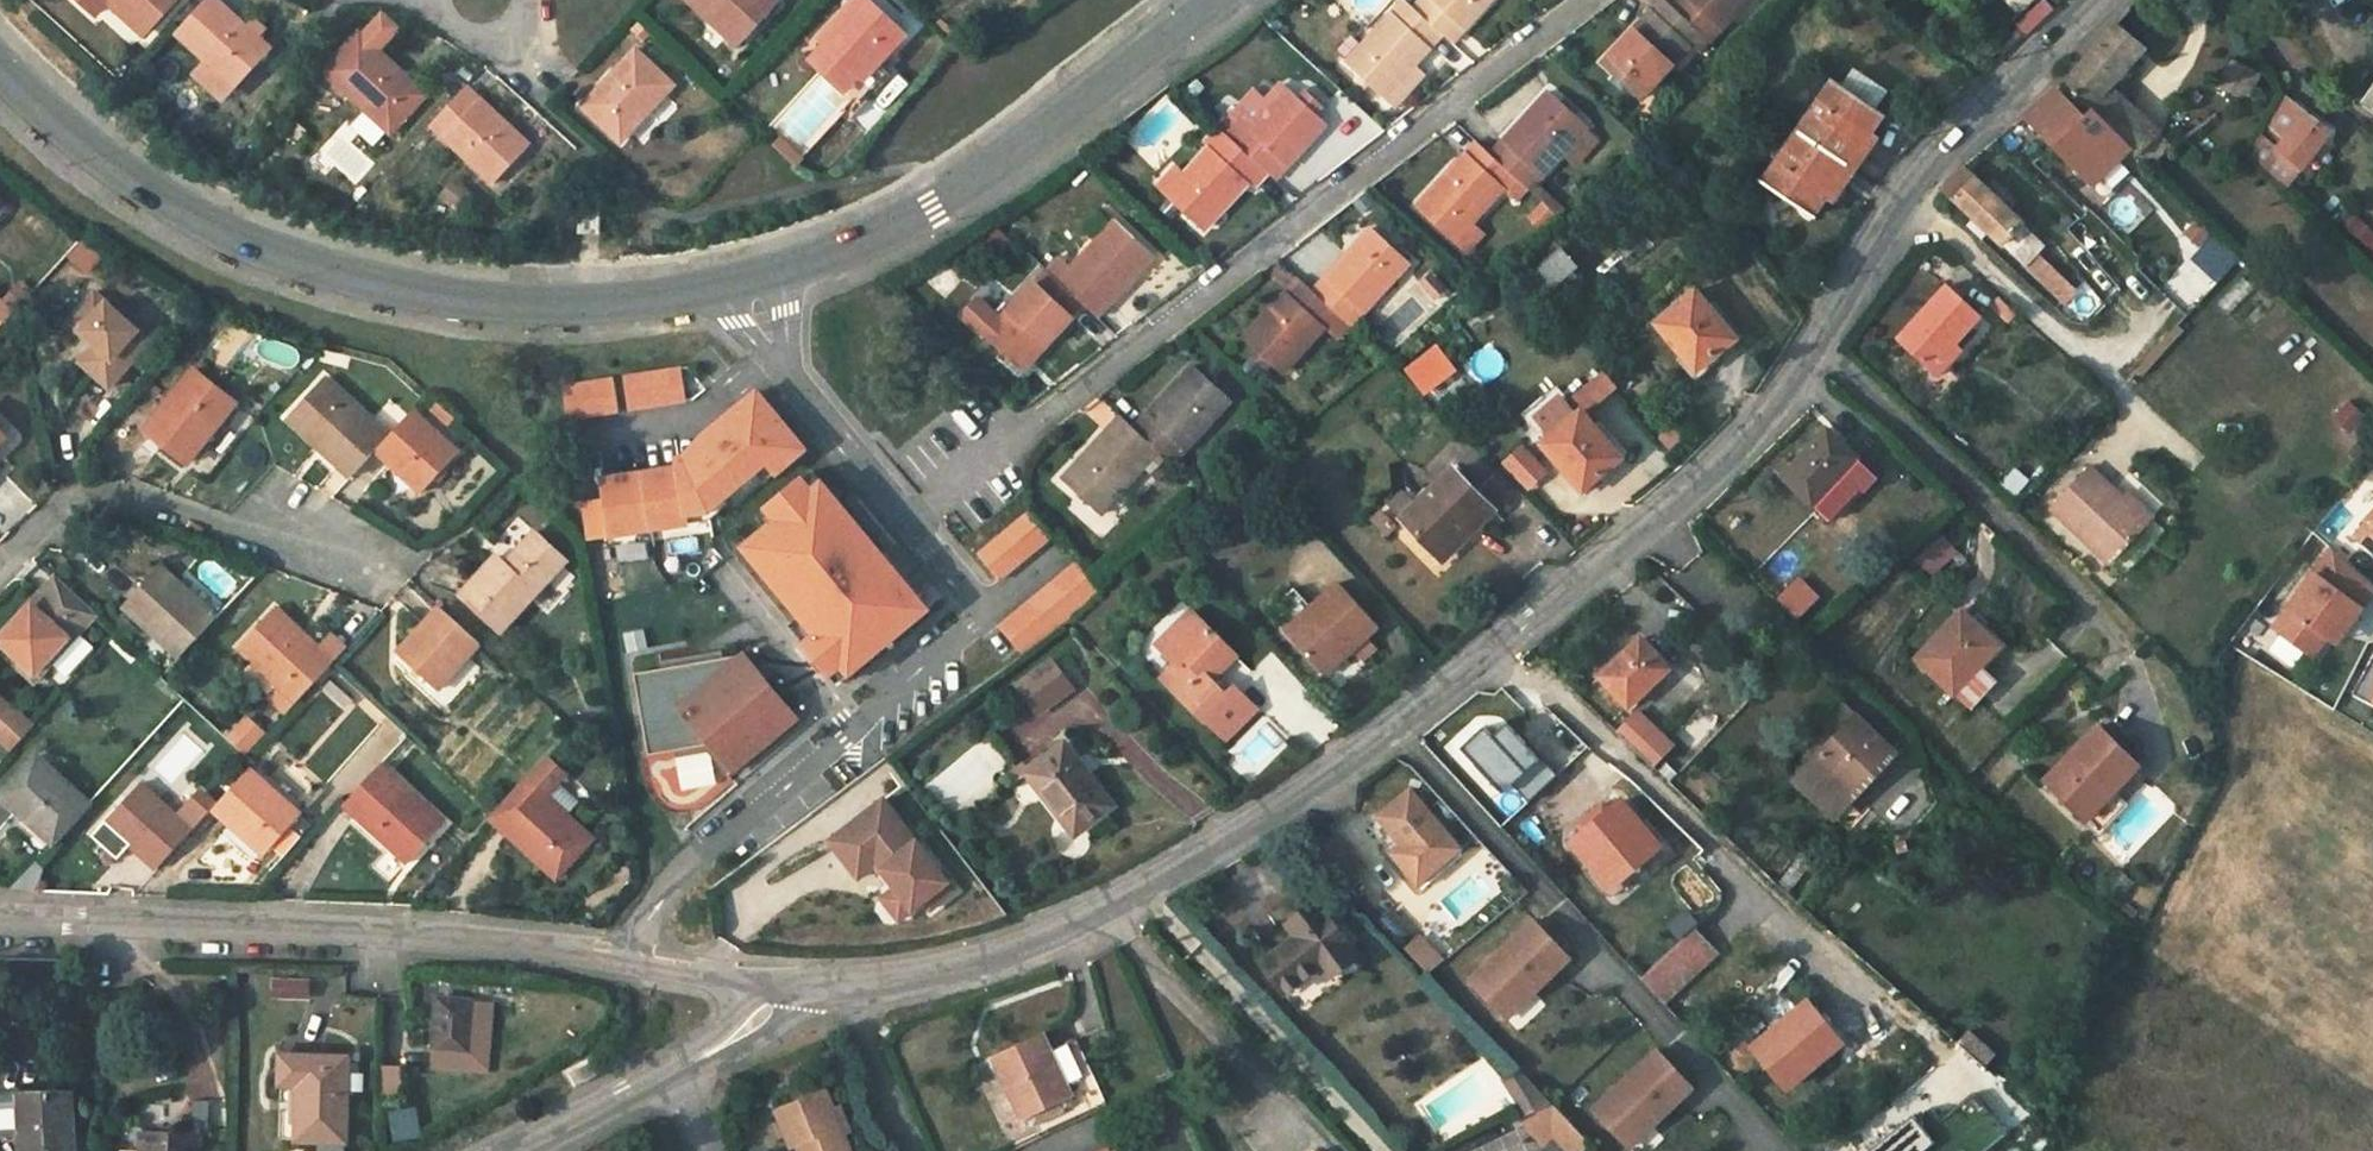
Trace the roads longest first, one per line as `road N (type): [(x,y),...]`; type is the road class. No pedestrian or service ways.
road 1 (unclassified): [(2100,0),(2003,89),(1909,194),(1763,415),(1524,625),(1314,785),(1107,911),(960,966),(848,983)]
road 2 (tertiary): [(0,70),(112,162),(248,241),(450,294),(622,303),(714,290)]
road 3 (residential): [(1030,430),(1587,0)]
road 4 (unclassified): [(624,959),(389,932),(0,918)]
road 5 (tertiary): [(786,270),(933,209),(1219,0)]
road 6 (residential): [(850,731),(985,615),(788,381)]
road 7 (residential): [(381,586),(101,490),(49,511),(0,561)]
road 8 (residential): [(624,959),(651,904),(680,870),(850,731)]
road 9 (residential): [(726,578),(850,731)]
road 10 (residential): [(916,1150),(848,983)]
road 11 (unclassified): [(677,1072),(519,1150)]
road 12 (unclassified): [(778,988),(624,959)]
road 13 (unclassified): [(778,988),(749,1026),(677,1072)]

